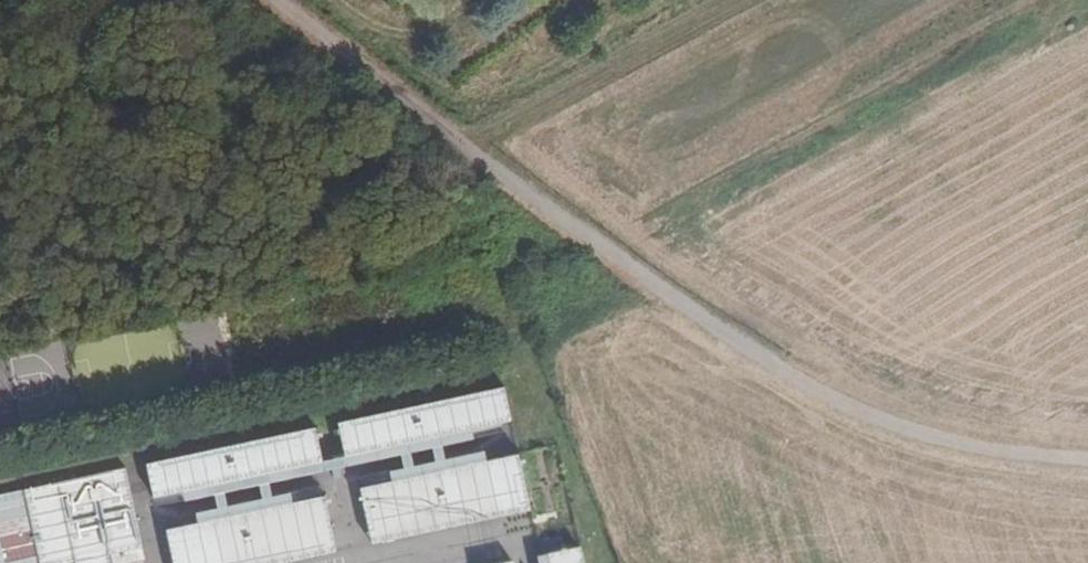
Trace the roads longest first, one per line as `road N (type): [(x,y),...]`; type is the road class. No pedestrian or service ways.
road 1 (unclassified): [(1087,466),(919,440),(803,391),(659,298),(272,0)]

